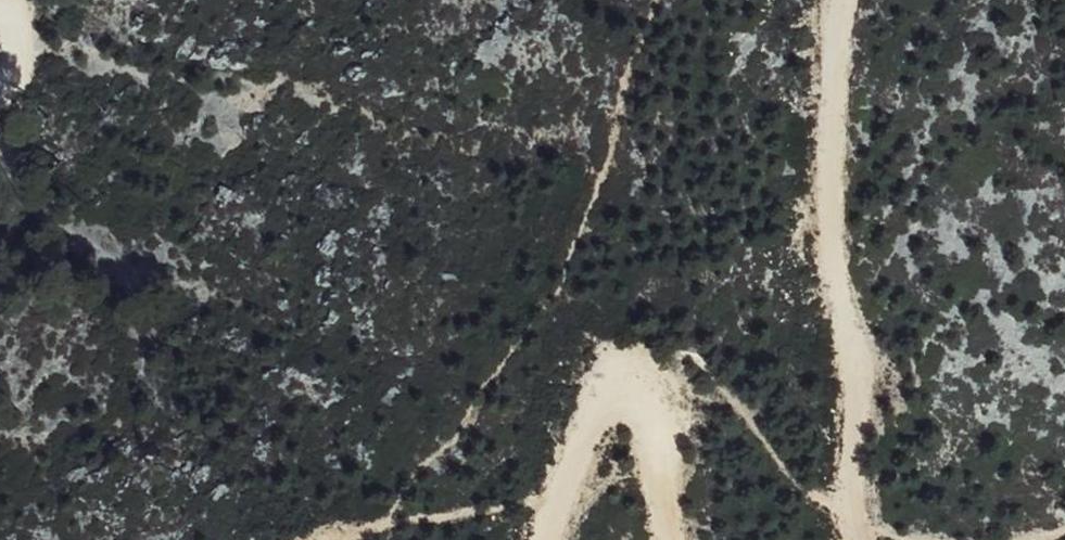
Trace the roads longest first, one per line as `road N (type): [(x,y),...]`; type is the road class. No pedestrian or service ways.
road 1 (track): [(860,539),(852,385),(825,240),(827,0)]
road 2 (track): [(548,539),(594,382),(626,373),(662,385),(673,432),(664,511),(678,539)]
road 3 (track): [(12,0),(24,53),(0,136)]

